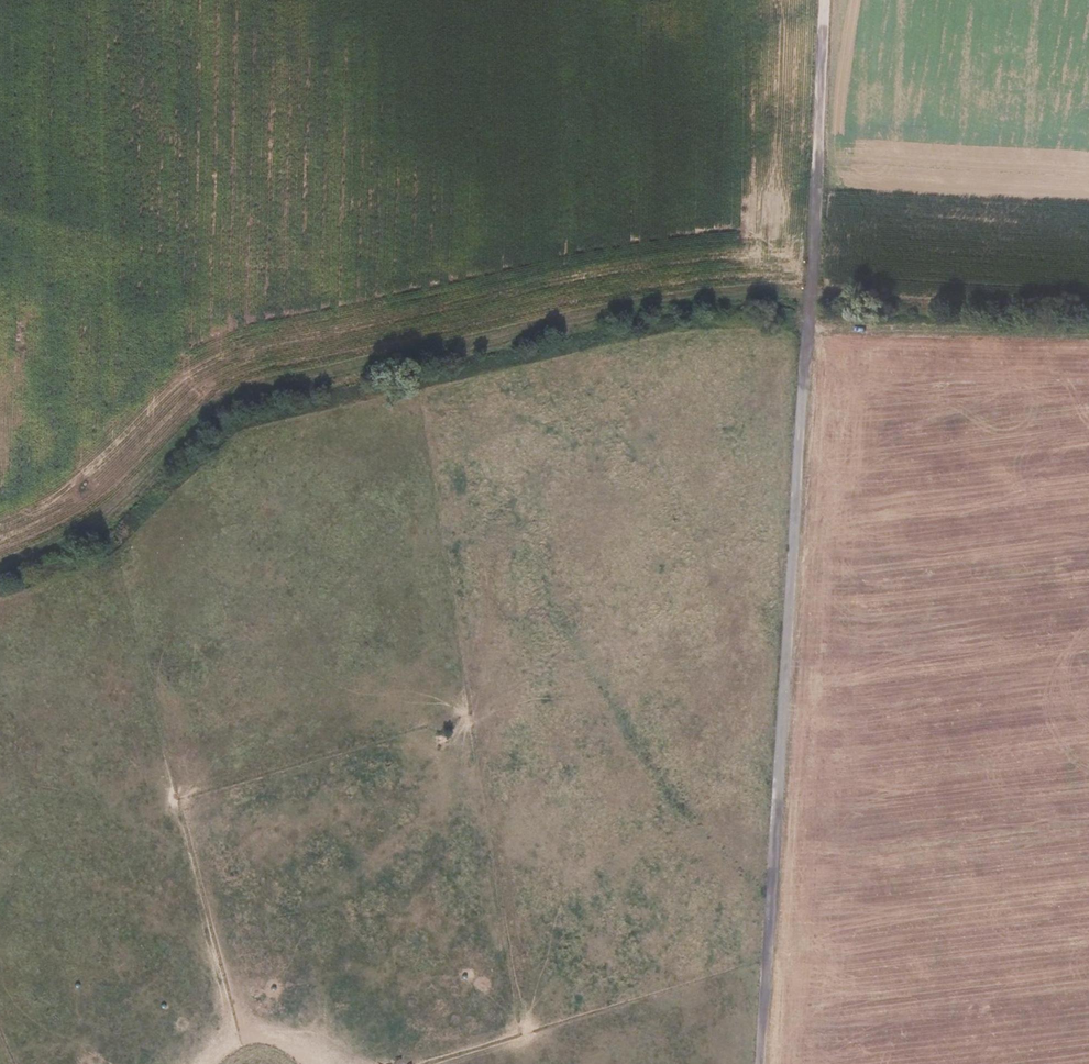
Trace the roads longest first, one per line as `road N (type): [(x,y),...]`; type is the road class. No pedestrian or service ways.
road 1 (track): [(830,0),(758,1063)]

